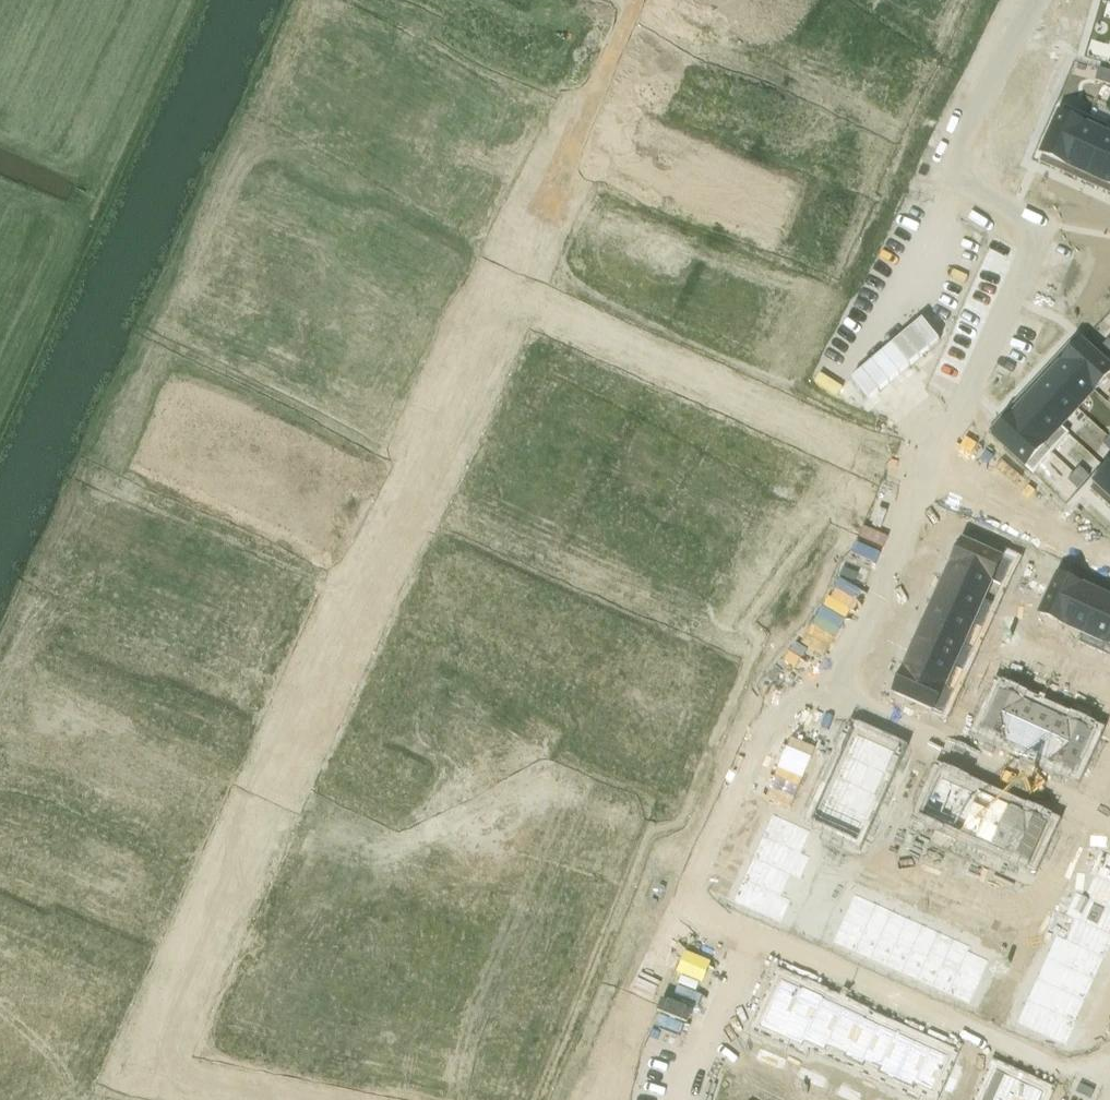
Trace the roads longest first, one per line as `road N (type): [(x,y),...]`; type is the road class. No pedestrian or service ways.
road 1 (residential): [(514,279),(283,762)]
road 2 (residential): [(1109,1064),(1065,1071),(703,920)]
road 3 (residential): [(621,40),(954,186)]
road 4 (residential): [(514,279),(840,428)]
road 5 (residential): [(826,689),(1109,816)]
road 6 (residential): [(621,40),(514,279)]
road 7 (residential): [(59,666),(283,762)]
road 8 (residential): [(283,762),(185,981)]
road 9 (residential): [(289,219),(514,279)]
road 10 (residential): [(185,981),(162,1037),(169,1071),(187,1082),(275,1099)]
road 11 (residential): [(0,904),(185,981)]

